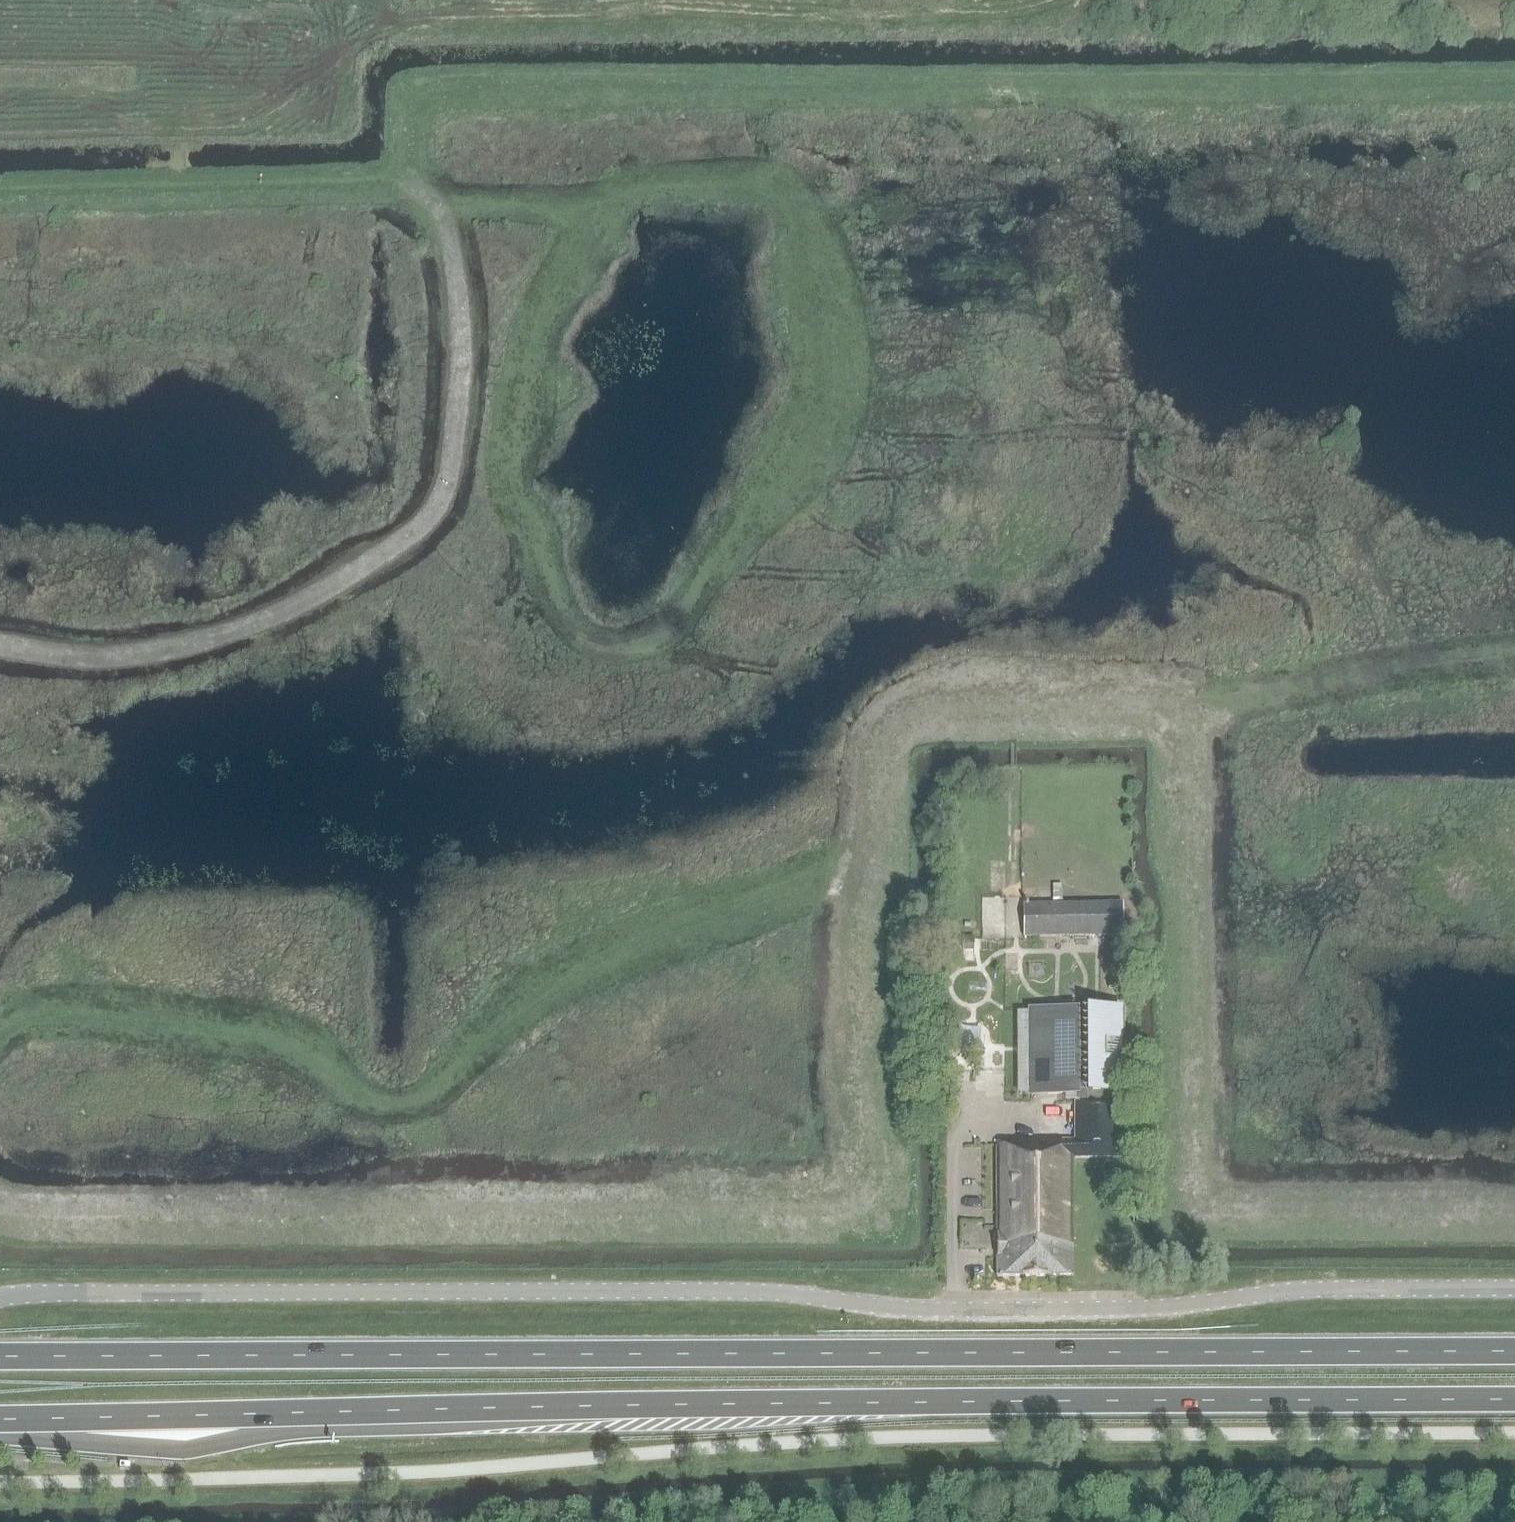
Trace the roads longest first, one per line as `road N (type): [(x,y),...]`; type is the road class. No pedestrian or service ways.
road 1 (unclassified): [(0,1297),(761,1292),(906,1309),(1153,1308),(1303,1290),(1514,1289)]
road 2 (trunk): [(0,1417),(912,1400),(1514,1399)]
road 3 (trunk): [(1514,1351),(0,1357)]

